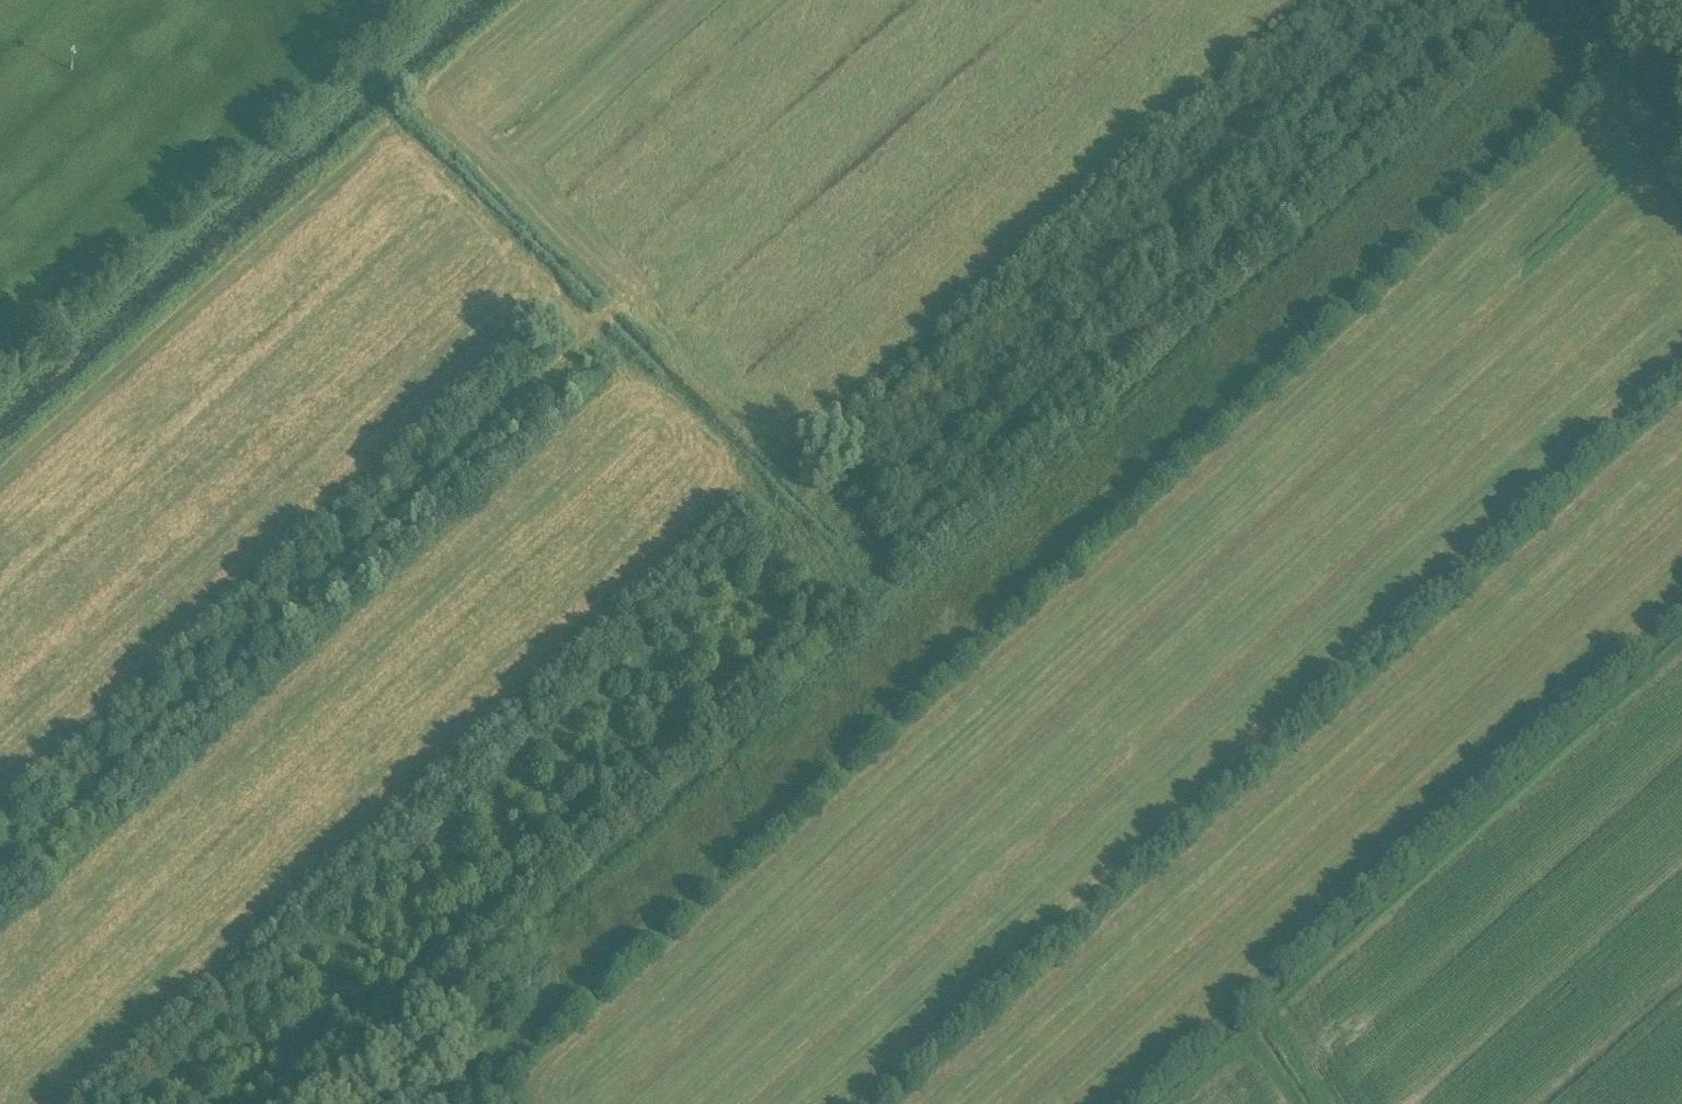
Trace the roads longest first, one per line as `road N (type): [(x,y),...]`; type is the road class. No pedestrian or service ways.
road 1 (track): [(619,299),(0,874)]

